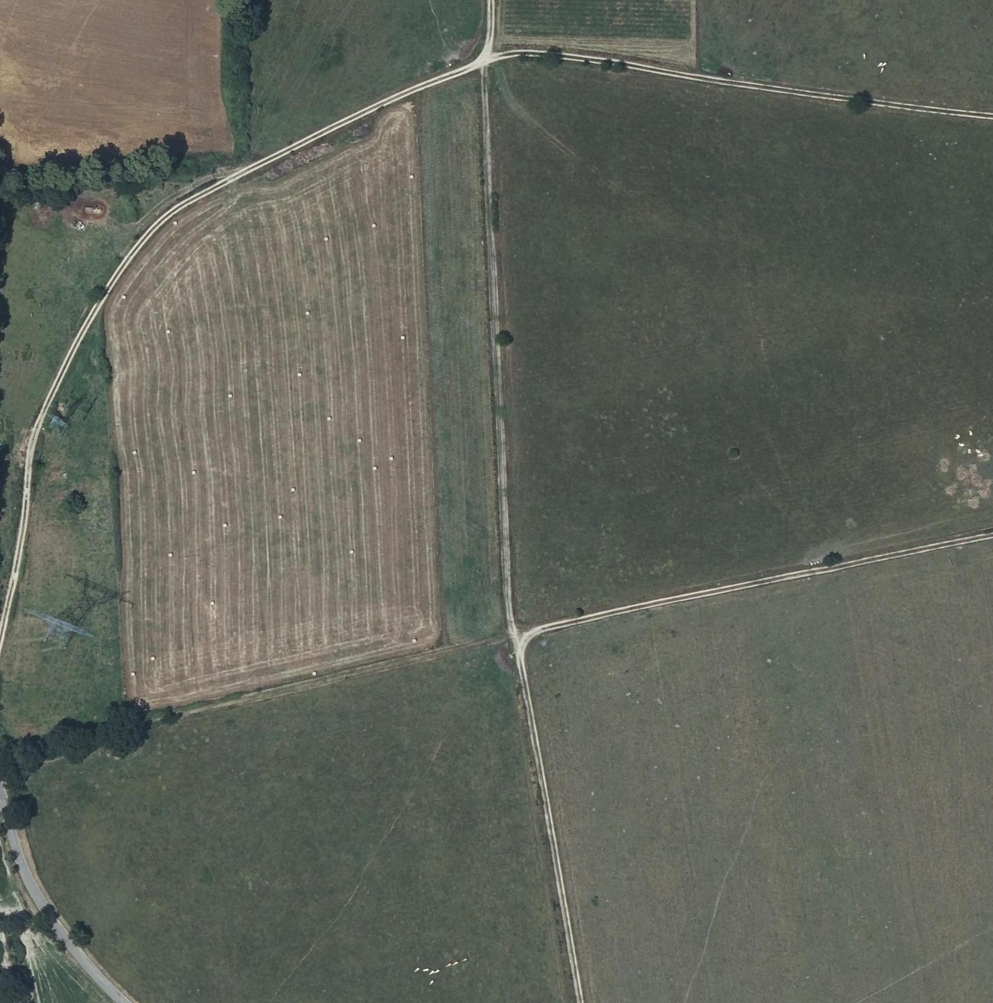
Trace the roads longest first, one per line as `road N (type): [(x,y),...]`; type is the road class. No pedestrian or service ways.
road 1 (track): [(0,648),(42,418),(140,243),(186,204),(480,64),(545,57),(992,117)]
road 2 (track): [(579,1002),(515,634),(480,64),(493,41),(491,0)]
road 3 (track): [(515,634),(0,757)]
road 4 (track): [(519,655),(532,633),(992,535)]
road 5 (unclassified): [(127,1002),(56,936),(0,795)]

